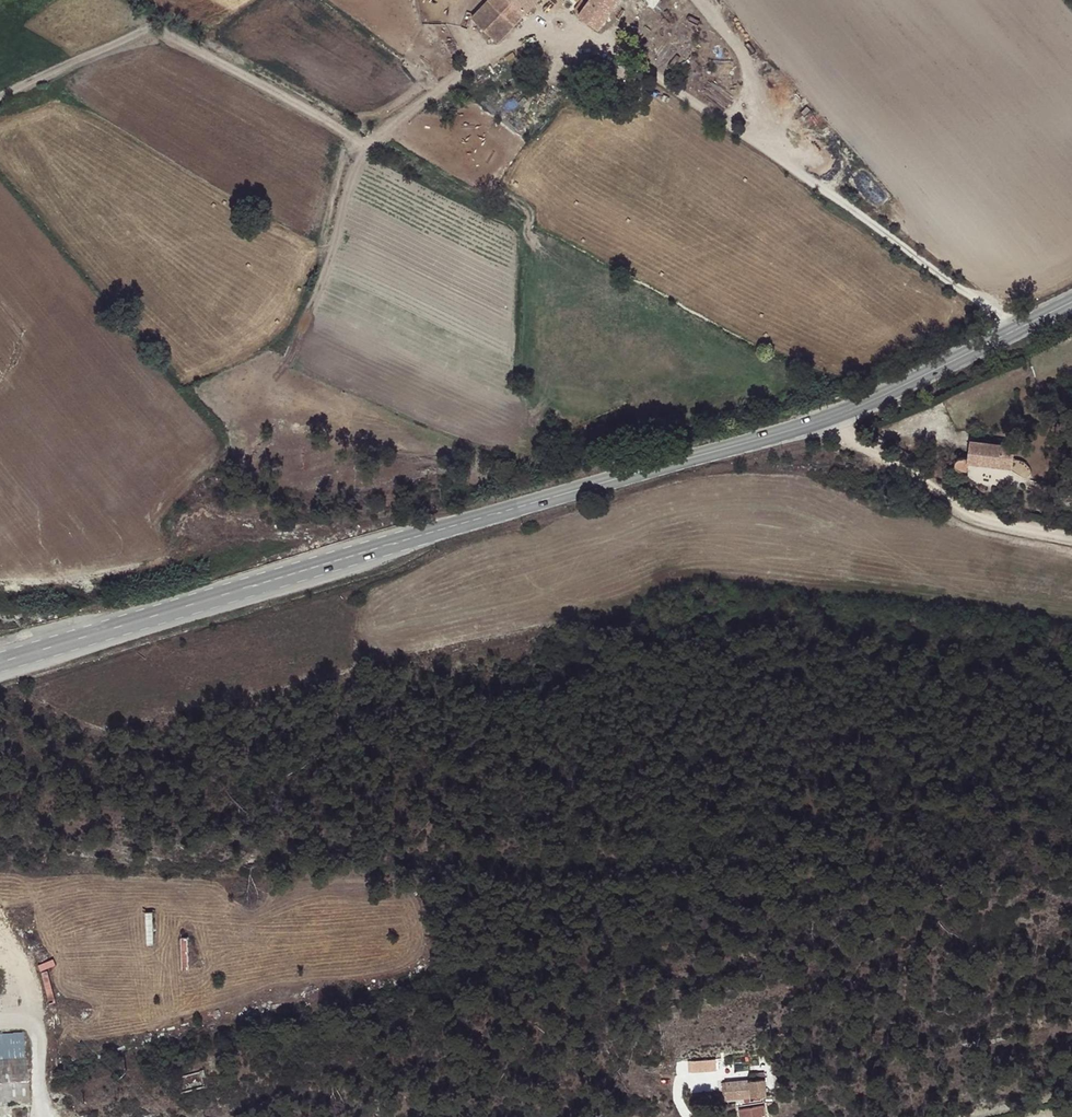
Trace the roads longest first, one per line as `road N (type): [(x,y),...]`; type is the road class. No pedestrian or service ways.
road 1 (secondary): [(1071,318),(997,358),(750,448),(0,666)]
road 2 (unclassified): [(56,1116),(31,1037),(15,1020),(0,1021)]

